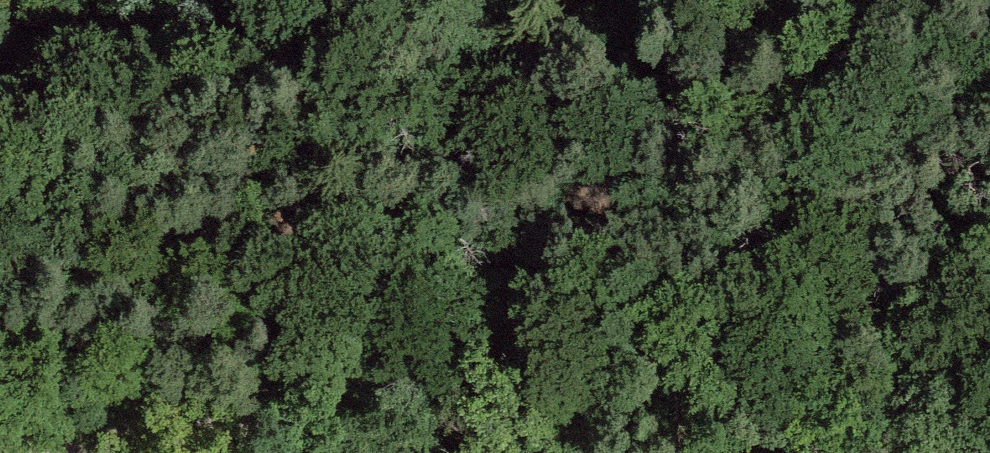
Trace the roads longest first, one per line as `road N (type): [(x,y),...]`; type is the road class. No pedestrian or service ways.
road 1 (track): [(0,425),(356,442),(989,448)]
road 2 (track): [(671,0),(0,123)]

